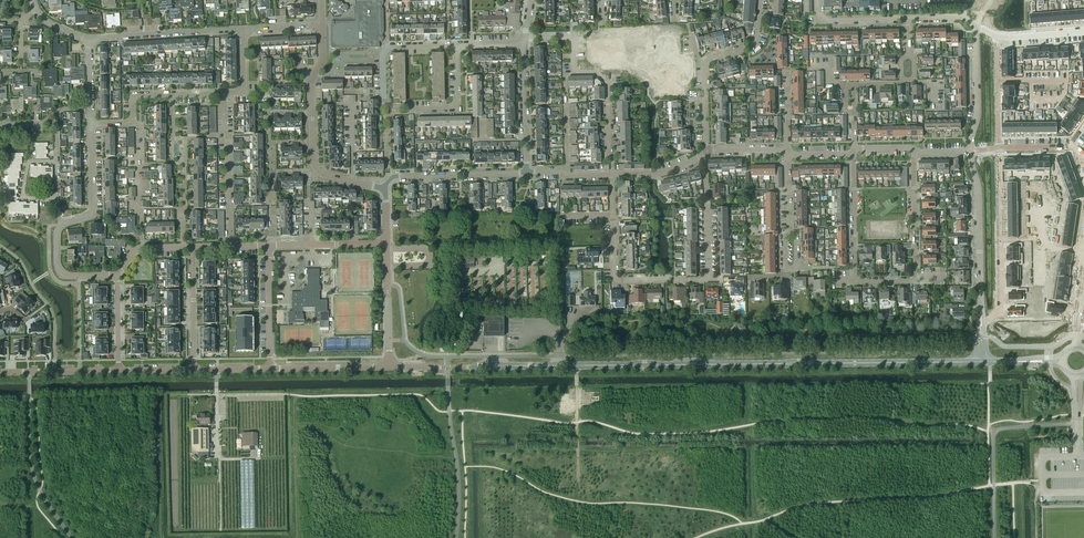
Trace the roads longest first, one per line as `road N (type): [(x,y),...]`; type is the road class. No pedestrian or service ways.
road 1 (residential): [(913,153),(917,281),(855,282),(853,154)]
road 2 (residential): [(242,29),(241,93),(136,95),(132,123),(91,124)]
road 3 (secondary): [(625,365),(388,367)]
road 4 (residential): [(382,191),(314,165),(311,85),(322,63),(322,25)]
road 5 (residential): [(981,321),(1000,313),(999,149)]
road 6 (residential): [(707,151),(706,63),(752,45),(760,0)]
road 7 (residential): [(970,152),(978,187),(981,321)]
road 8 (secondary): [(812,364),(981,363)]
road 9 (residential): [(709,280),(614,280),(613,216)]
road 10 (residential): [(89,39),(242,29)]
road 11 (residential): [(382,191),(400,176),(528,171)]
road 12 (residential): [(574,73),(594,73),(609,85),(613,176)]
road 13 (residential): [(528,171),(524,43)]
road 14 (residential): [(268,246),(270,369)]
road 15 (residential): [(193,248),(194,371)]
road 16 (residential): [(984,30),(970,152)]
road 17 (residential): [(709,280),(707,179),(697,160)]
road 18 (residential): [(62,226),(91,213),(91,124)]

